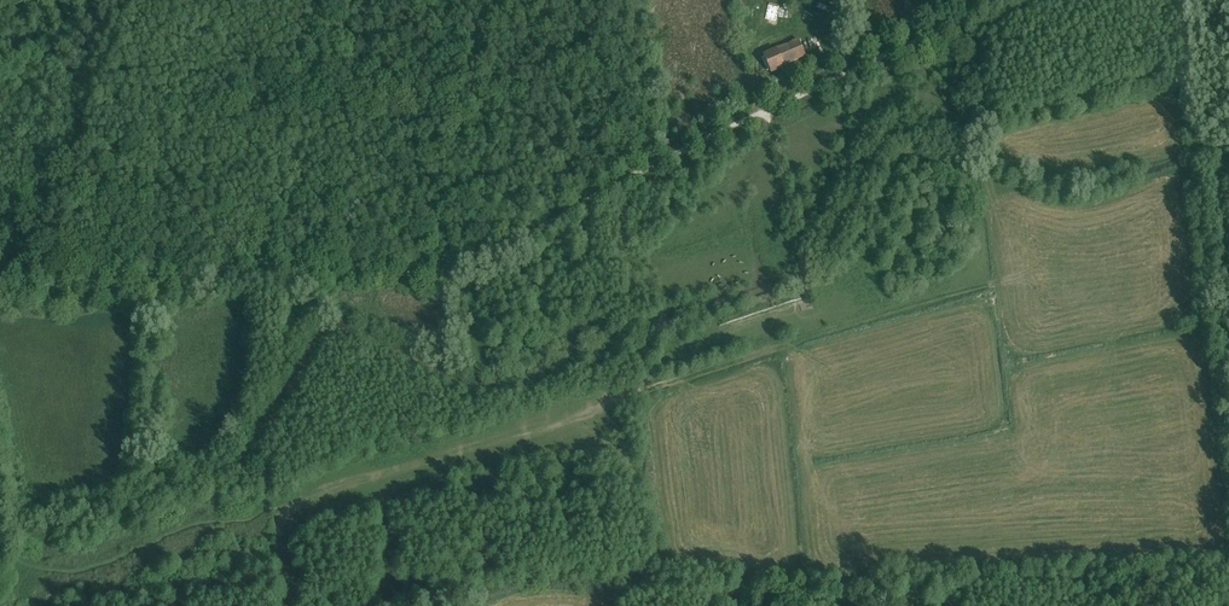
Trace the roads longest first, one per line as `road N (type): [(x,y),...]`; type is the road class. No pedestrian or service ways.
road 1 (track): [(1003,282),(957,289),(626,398)]
road 2 (track): [(630,0),(649,166)]

